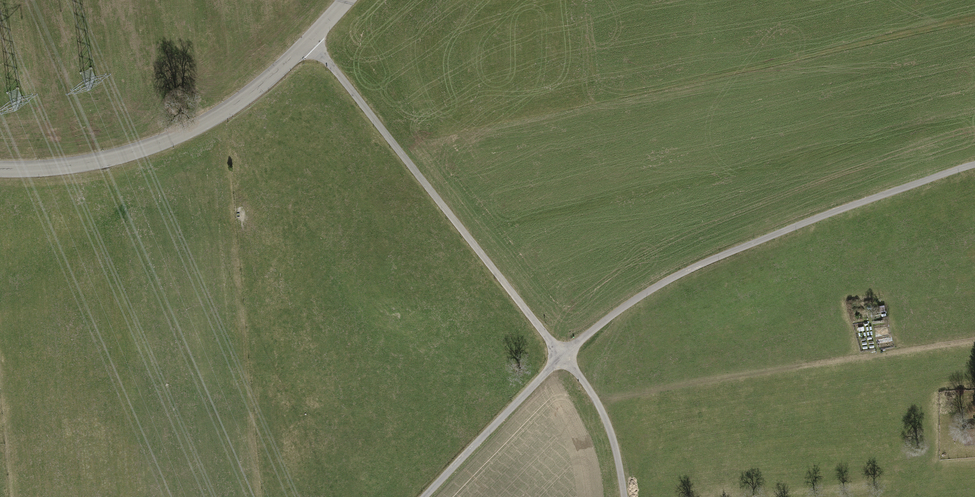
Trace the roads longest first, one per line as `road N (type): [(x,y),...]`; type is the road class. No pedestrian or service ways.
road 1 (unclassified): [(425,496),(562,356),(618,311),(708,260),(974,165)]
road 2 (track): [(624,496),(610,431),(585,383),(309,41)]
road 3 (tertiary): [(0,170),(90,163),(202,125),(276,73),(347,0)]

